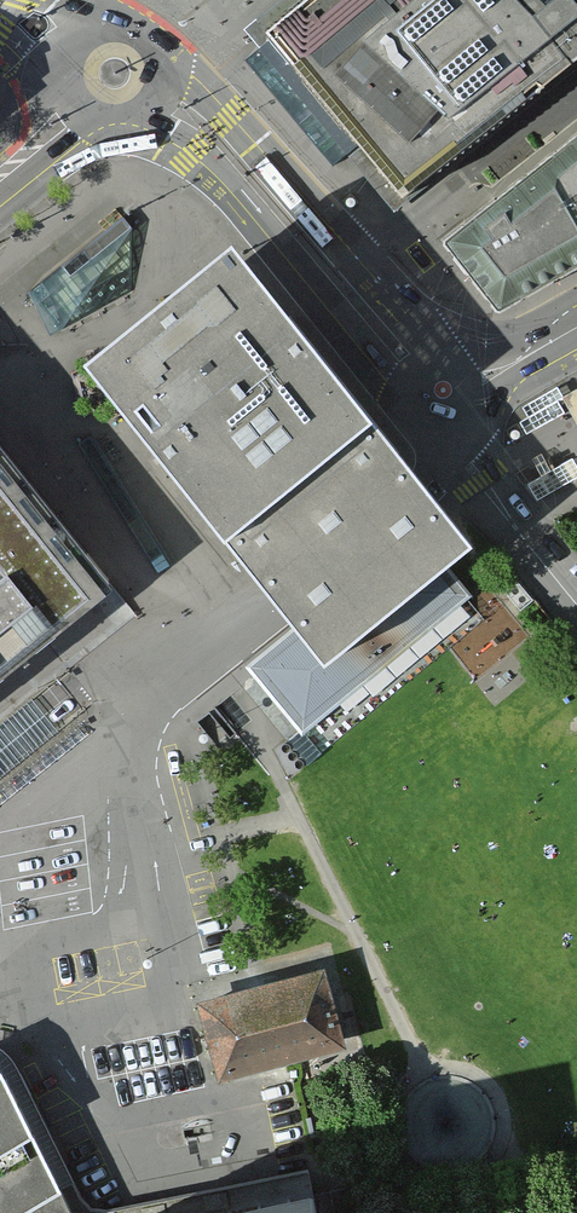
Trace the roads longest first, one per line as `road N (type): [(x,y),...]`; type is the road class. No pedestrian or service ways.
road 1 (residential): [(441,434),(431,482),(145,701),(130,743)]
road 2 (secondary): [(442,359),(229,118),(161,55)]
road 3 (secondary): [(138,114),(226,185),(407,396)]

